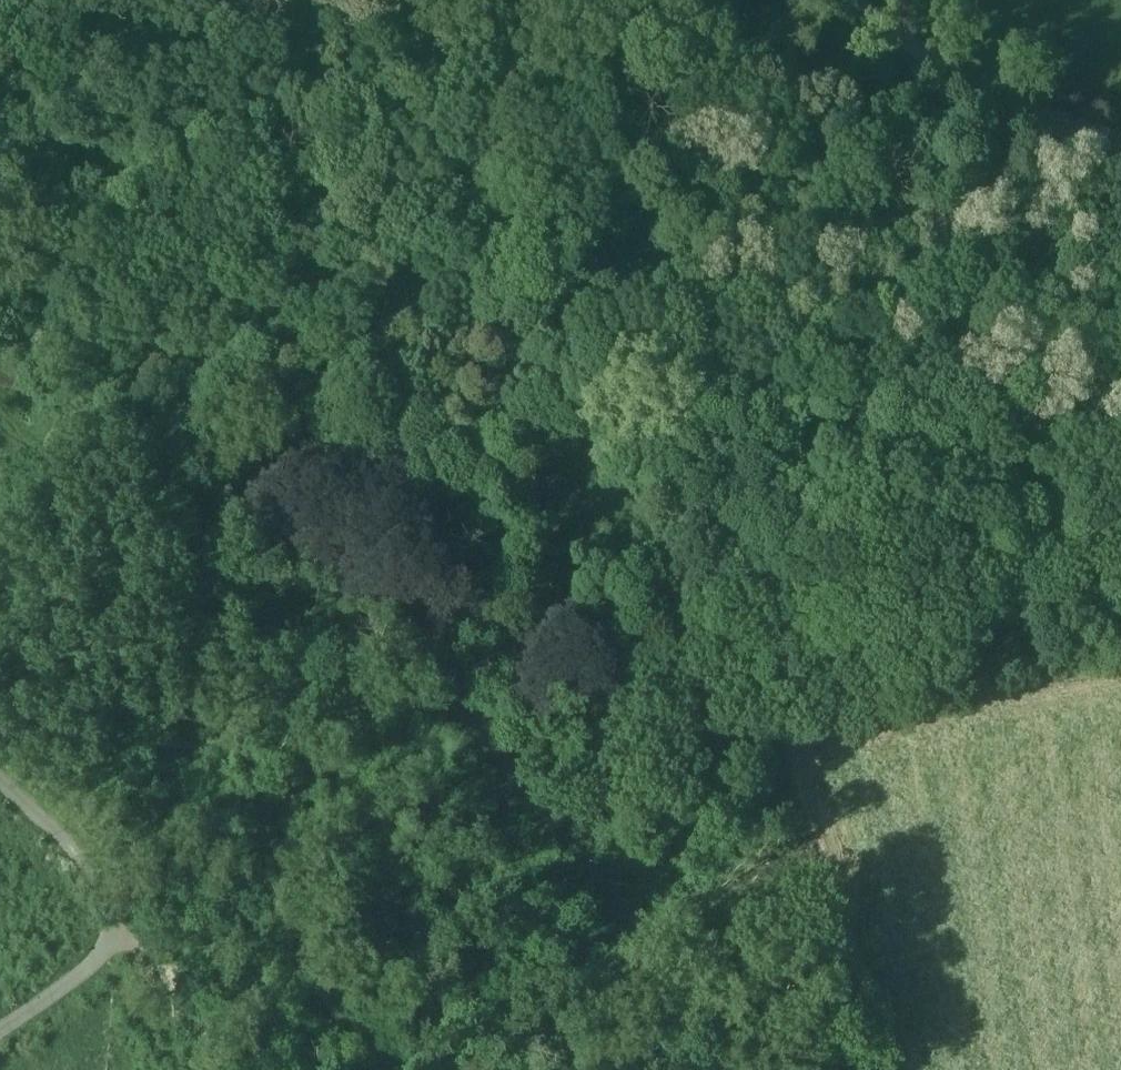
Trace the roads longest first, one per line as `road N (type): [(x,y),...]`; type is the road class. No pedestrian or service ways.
road 1 (unclassified): [(0,1035),(115,944),(0,822)]
road 2 (unclassified): [(1120,139),(985,90),(919,51),(860,0)]
road 3 (track): [(0,545),(36,481),(30,451),(0,400)]
road 4 (track): [(205,1069),(115,944)]

